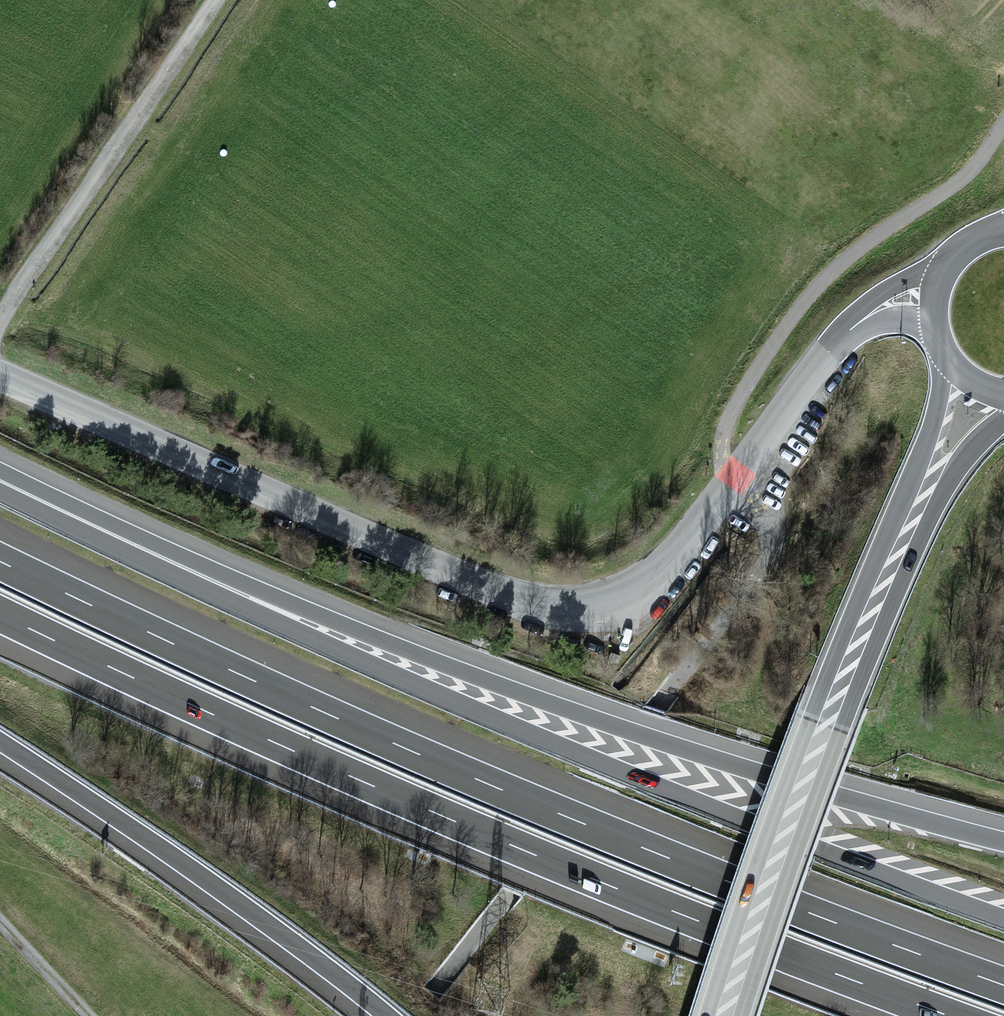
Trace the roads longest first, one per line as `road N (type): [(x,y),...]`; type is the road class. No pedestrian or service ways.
road 1 (unclassified): [(0,377),(493,590),(555,606),(605,600),(646,579),(684,547),(852,329),(894,302),(932,297)]
road 2 (motorway): [(1003,984),(584,823),(0,559)]
road 3 (motorway): [(1003,914),(530,733),(7,495)]
road 4 (motorway): [(1003,840),(541,700),(7,495)]
road 5 (motorway): [(0,619),(398,807),(926,1015)]
road 6 (secondary): [(944,359),(920,458),(812,715),(707,1015)]
road 7 (secondary): [(740,1015),(842,727),(944,486),(1003,414)]
road 8 (motorway): [(0,743),(385,1015)]
road 9 (track): [(218,0),(0,320)]
road 10 (track): [(91,1015),(0,918)]

